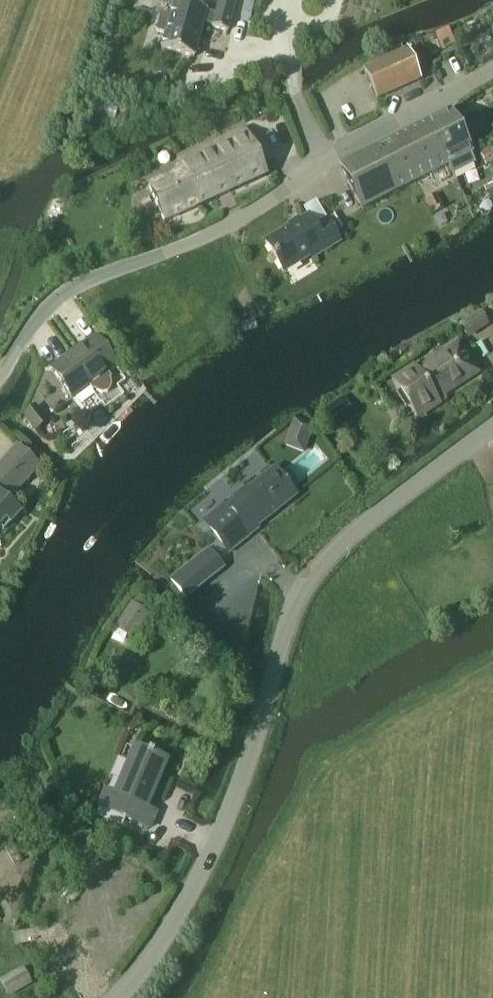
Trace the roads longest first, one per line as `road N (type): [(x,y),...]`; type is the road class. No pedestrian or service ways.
road 1 (tertiary): [(115,997),(174,918),(211,850),(305,585),(341,544),(492,428)]
road 2 (unclassified): [(0,375),(37,321),(79,286),(201,240),(492,70)]

